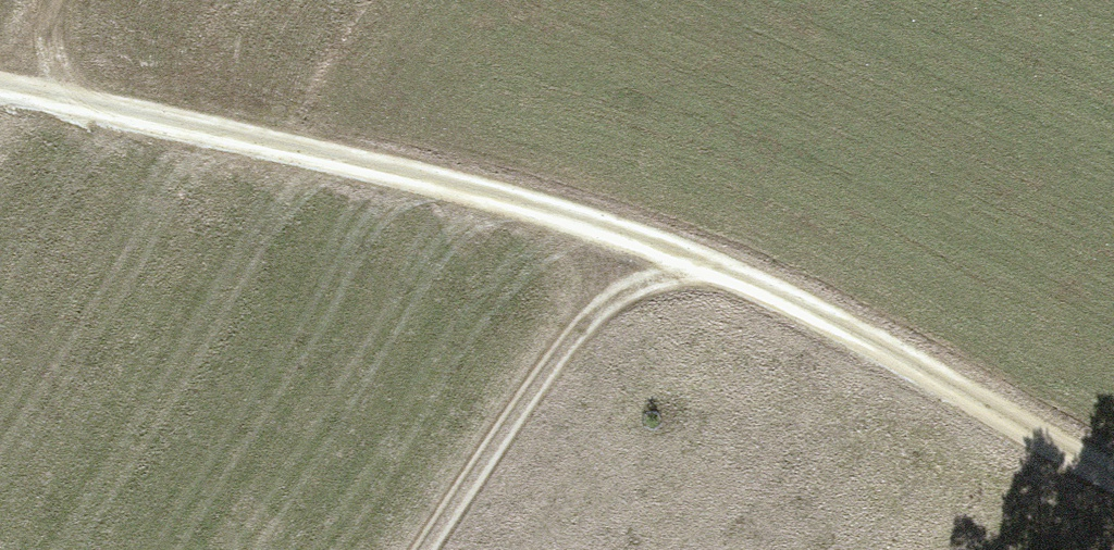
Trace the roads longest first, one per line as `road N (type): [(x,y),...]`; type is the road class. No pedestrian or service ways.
road 1 (track): [(1113,483),(707,257),(131,114),(0,92)]
road 2 (track): [(707,257),(588,326),(429,549)]

